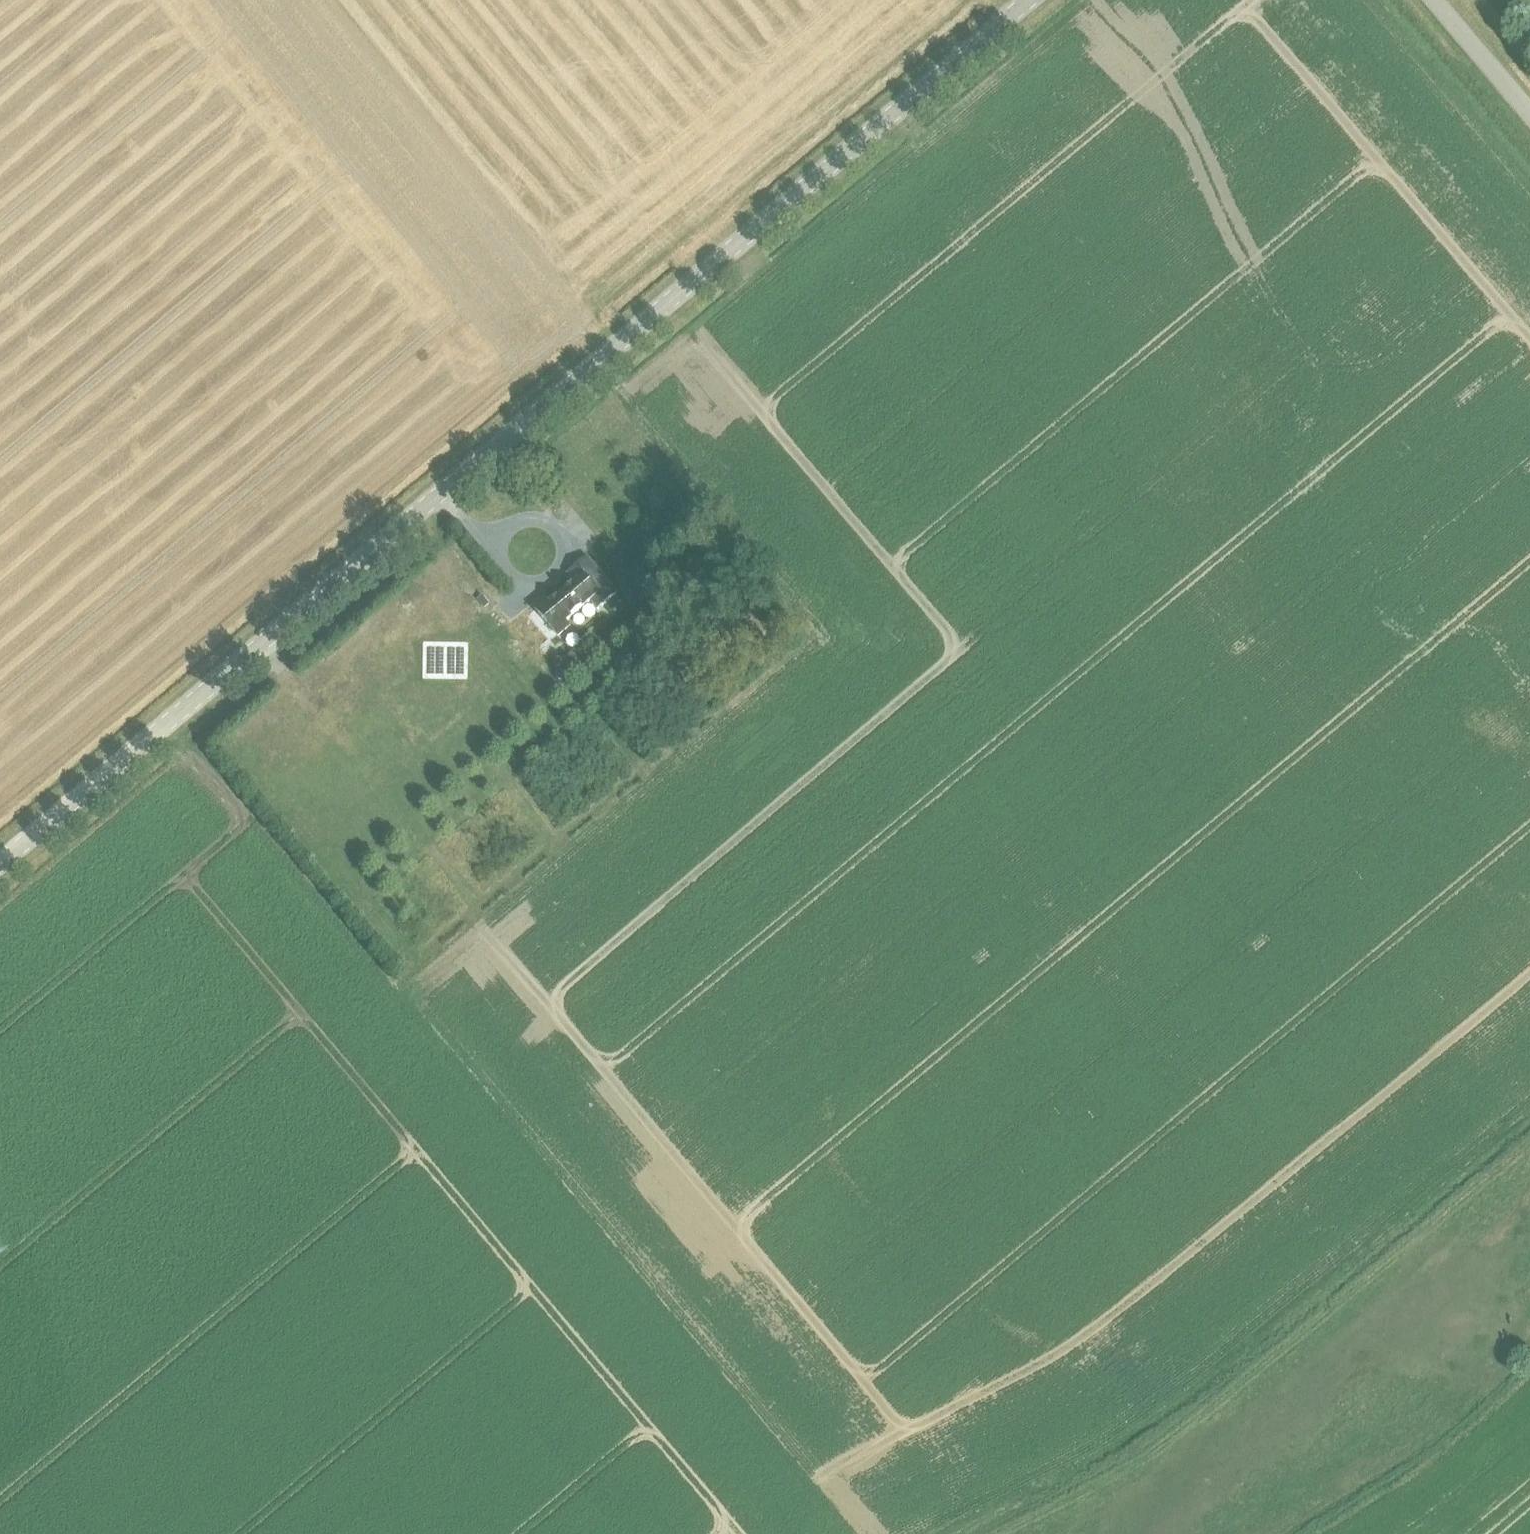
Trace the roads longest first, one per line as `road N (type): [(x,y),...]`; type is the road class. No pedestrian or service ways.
road 1 (unclassified): [(0,866),(1033,0)]
road 2 (unclassified): [(1529,117),(1432,0)]

